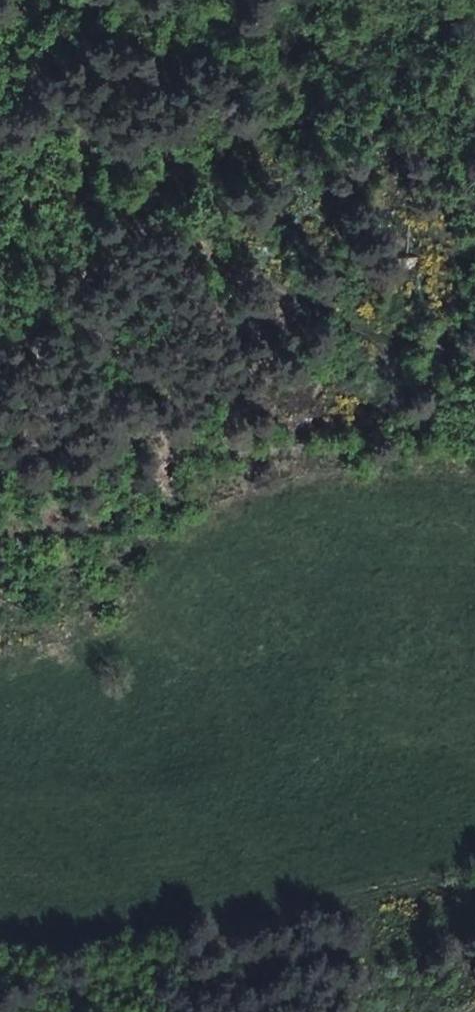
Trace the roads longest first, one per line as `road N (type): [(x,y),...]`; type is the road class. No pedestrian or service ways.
road 1 (track): [(474,378),(0,168)]

